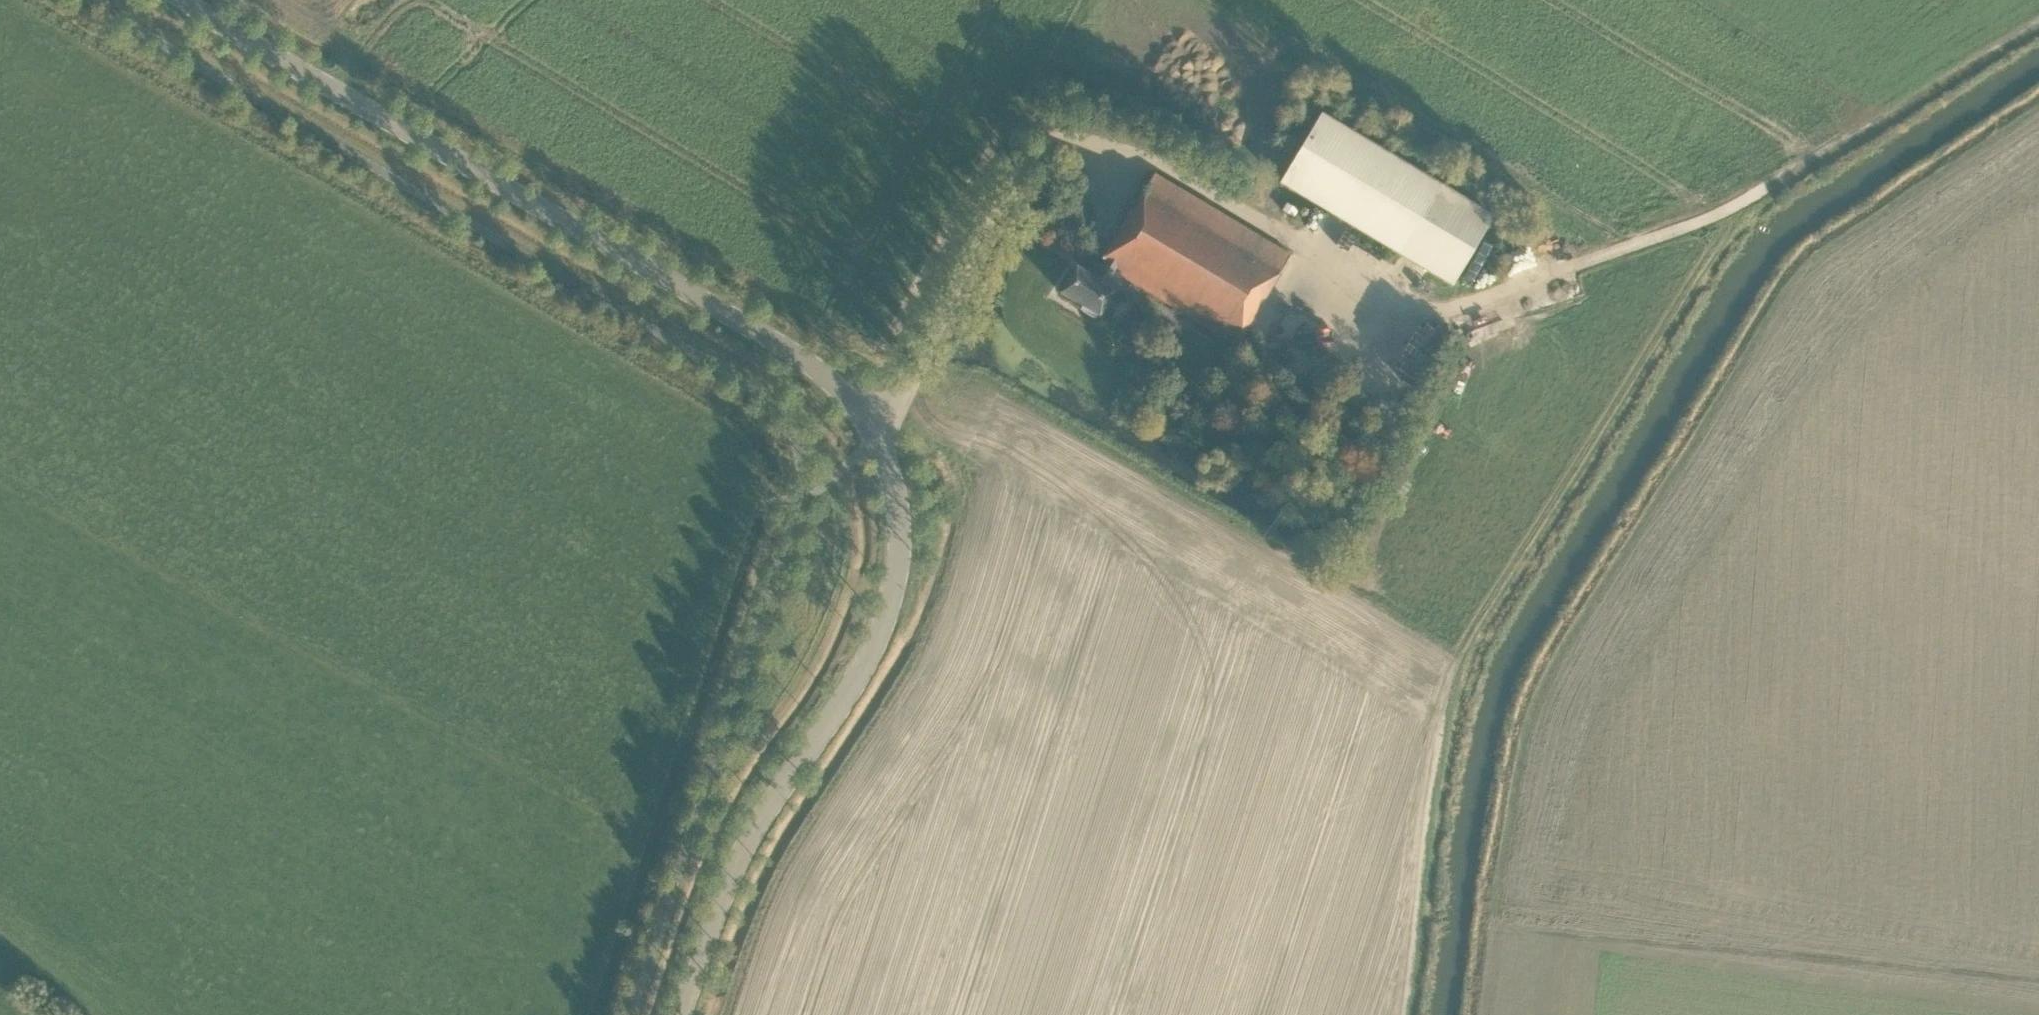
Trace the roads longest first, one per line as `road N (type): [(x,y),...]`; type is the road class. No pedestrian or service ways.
road 1 (tertiary): [(679,1014),(745,839),(881,629),(899,569),(895,496),(875,440),(842,394),(801,359),(181,0)]

